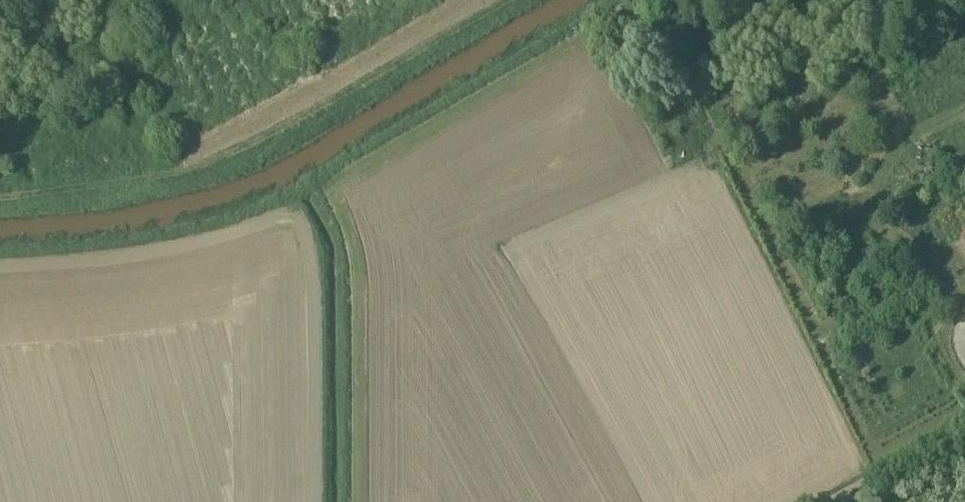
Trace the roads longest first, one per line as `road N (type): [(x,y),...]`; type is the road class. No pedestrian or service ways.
road 1 (track): [(0,212),(81,205),(207,173),(524,0)]
road 2 (unclassified): [(964,430),(832,501)]

